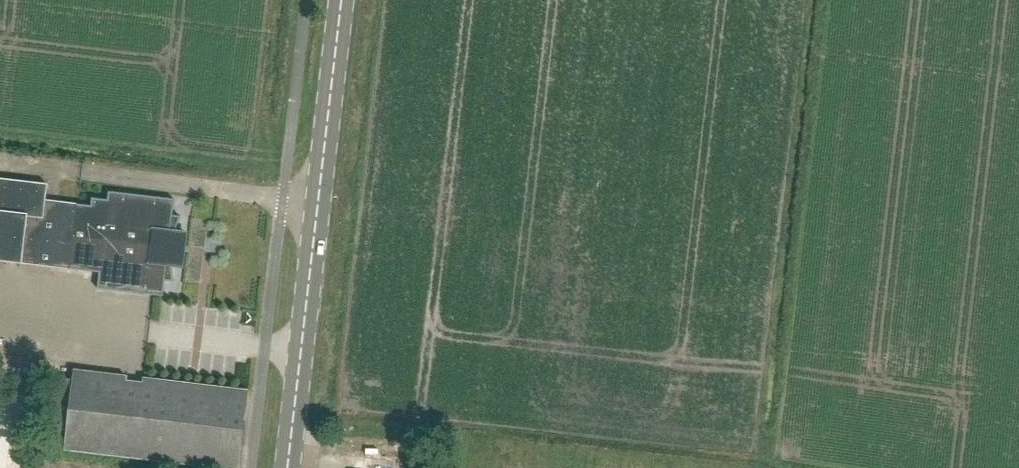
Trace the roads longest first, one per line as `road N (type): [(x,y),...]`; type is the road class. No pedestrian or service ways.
road 1 (tertiary): [(288,467),(342,0)]

